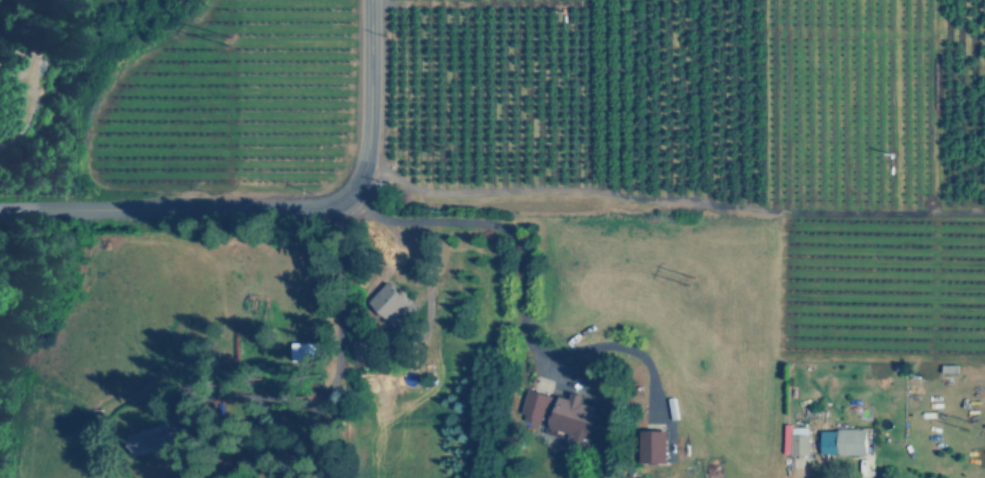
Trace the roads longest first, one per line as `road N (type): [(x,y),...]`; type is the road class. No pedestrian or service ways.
road 1 (tertiary): [(342,202),(321,210),(0,210)]
road 2 (tertiary): [(368,0),(364,165),(357,189),(342,202)]

